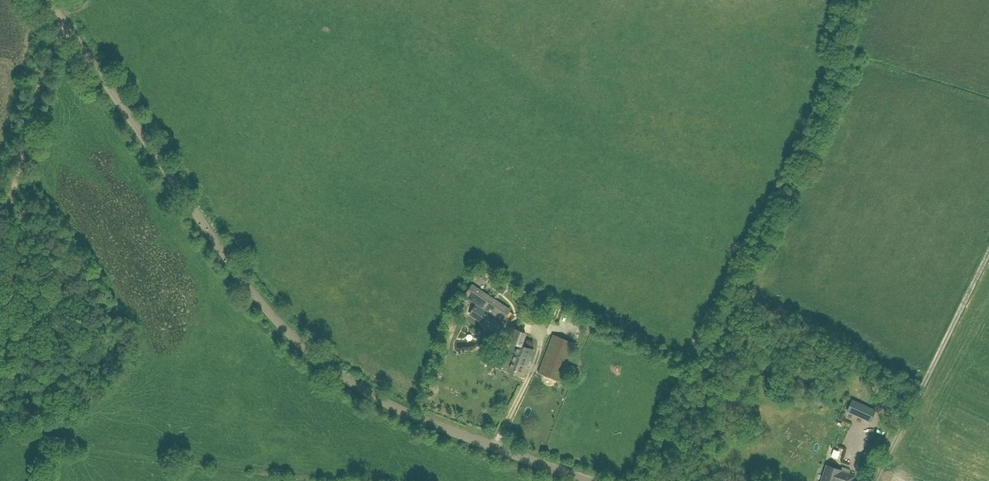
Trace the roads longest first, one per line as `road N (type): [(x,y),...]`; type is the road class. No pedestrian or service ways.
road 1 (tertiary): [(588,480),(412,416),(306,349),(245,283),(48,0)]
road 2 (track): [(988,249),(876,480)]
road 3 (track): [(9,207),(56,36),(65,26)]

